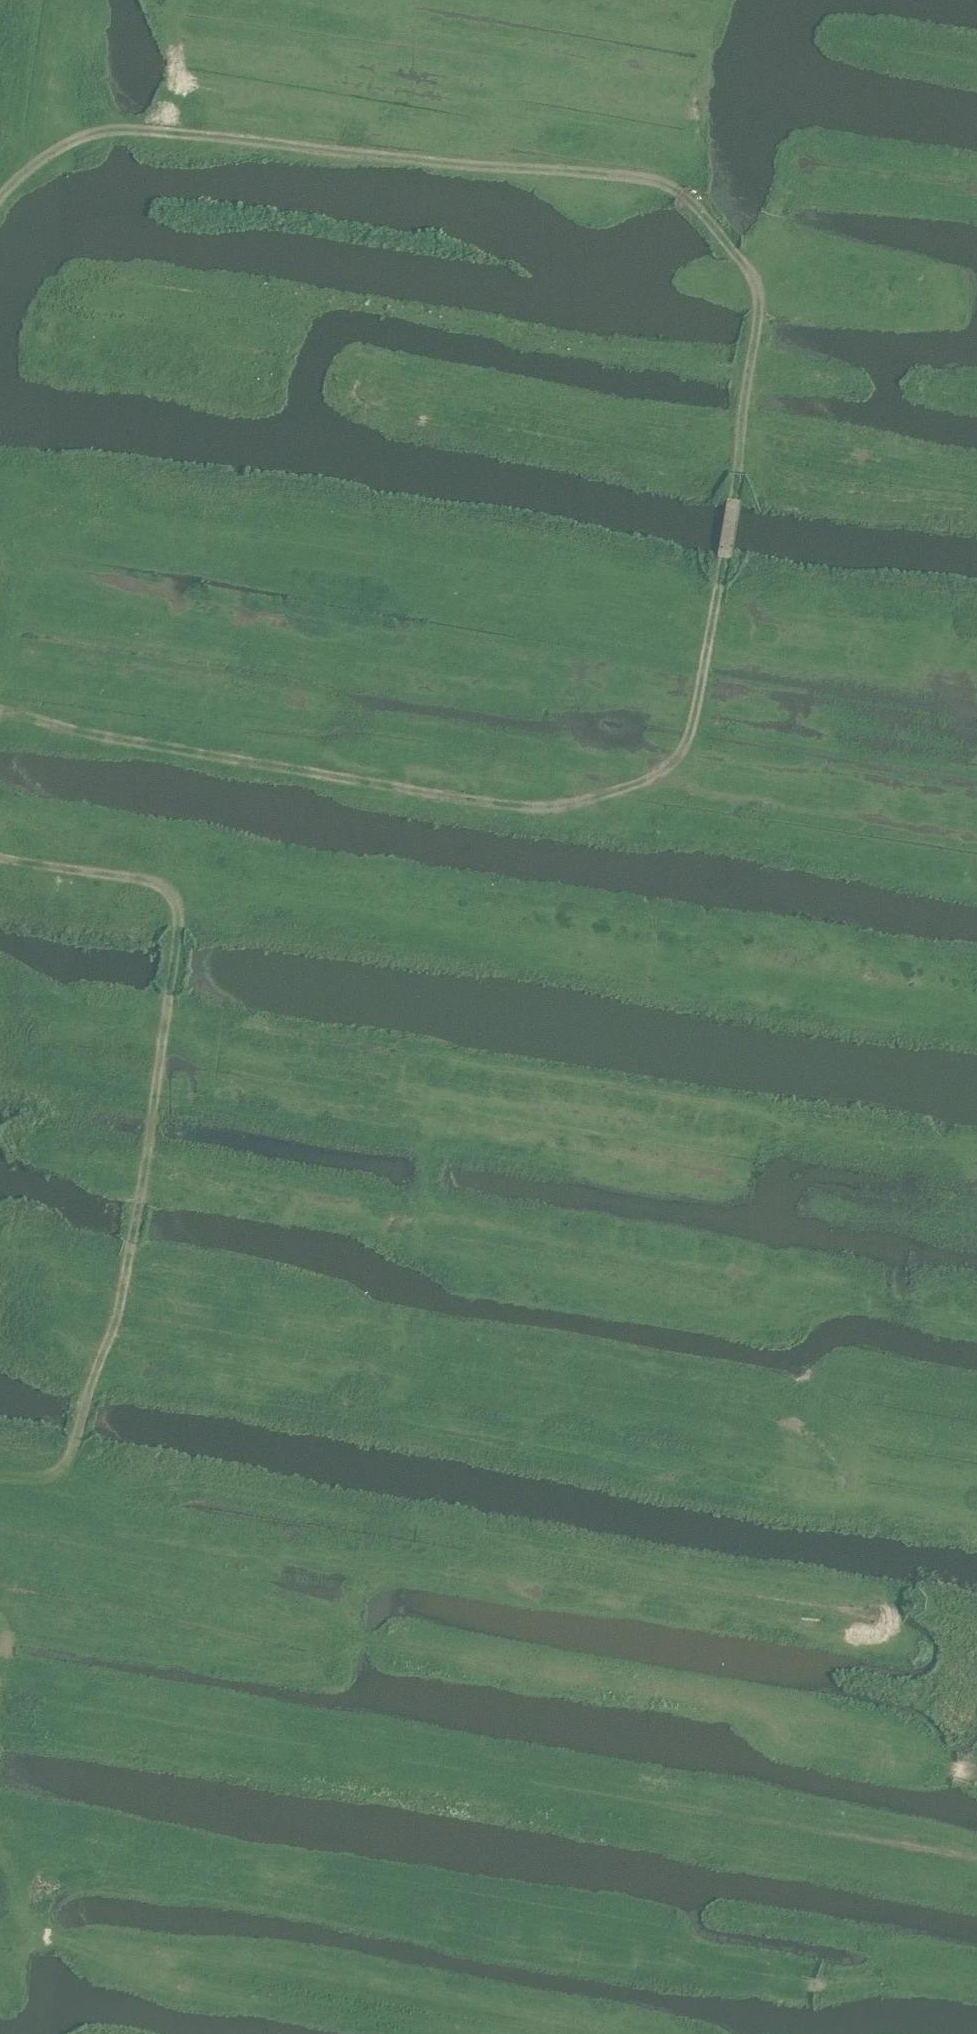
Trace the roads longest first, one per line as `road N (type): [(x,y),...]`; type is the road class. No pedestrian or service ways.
road 1 (track): [(0,710),(530,806),(568,804),(666,767),(691,727),(712,628),(760,306),(755,279),(694,202),(659,180),(632,175),(119,126),(40,156),(0,192)]
road 2 (track): [(0,1477),(51,1471),(65,1457),(116,1322),(178,923),(175,901),(156,881),(0,856)]

